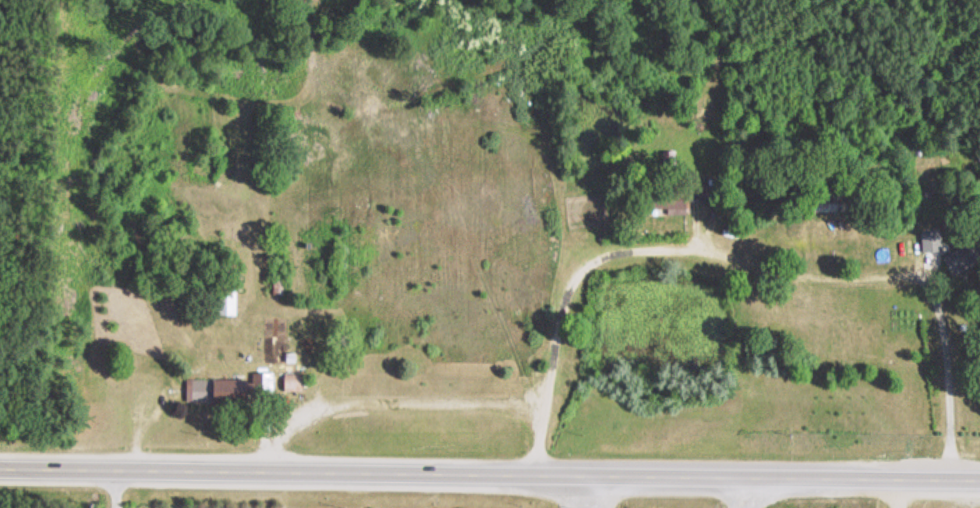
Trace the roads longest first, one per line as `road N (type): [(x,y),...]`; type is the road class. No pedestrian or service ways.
road 1 (primary): [(979,477),(0,467)]
road 2 (residential): [(531,473),(555,325),(574,271),(604,244),(691,237),(799,274),(860,281),(898,267),(922,272),(944,300),(950,435),(936,477)]
road 3 (residential): [(546,387),(440,399),(295,400),(261,444),(264,470)]

